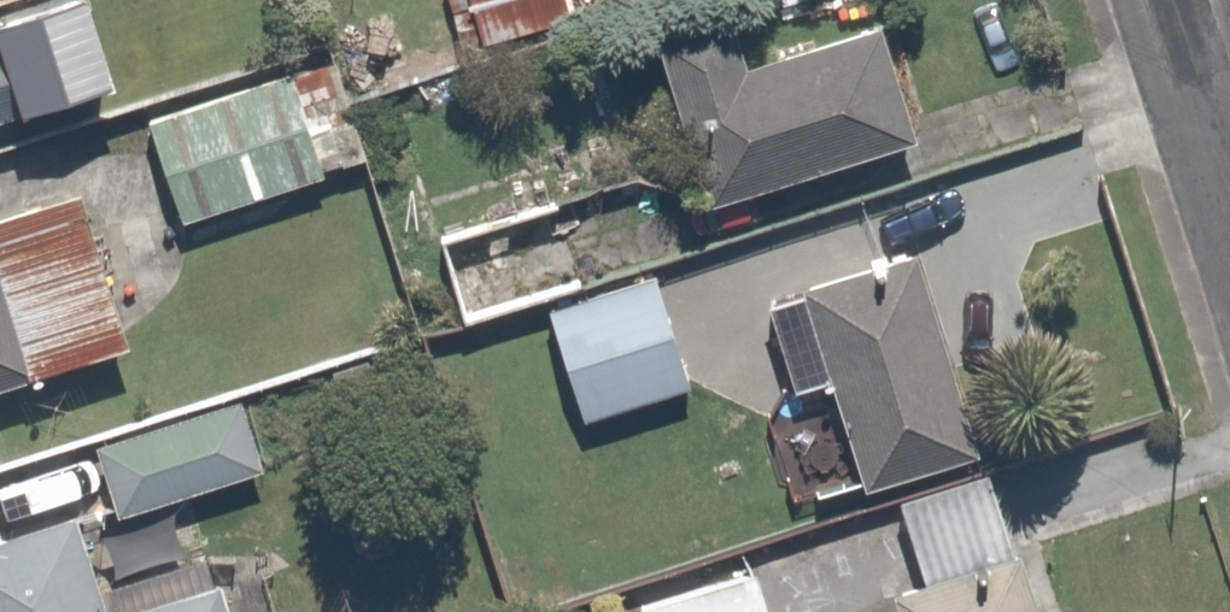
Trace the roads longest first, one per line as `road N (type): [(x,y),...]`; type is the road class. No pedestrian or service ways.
road 1 (residential): [(1229,193),(1170,0)]

